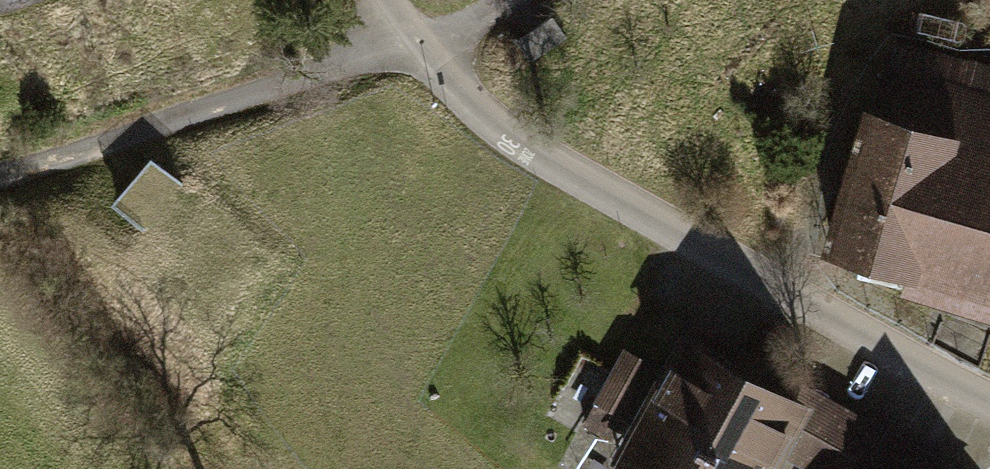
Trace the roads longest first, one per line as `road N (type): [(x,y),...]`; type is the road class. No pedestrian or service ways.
road 1 (residential): [(989,398),(870,351),(669,219),(527,147),(419,47)]
road 2 (track): [(419,47),(166,125)]
road 3 (track): [(0,173),(166,125)]

